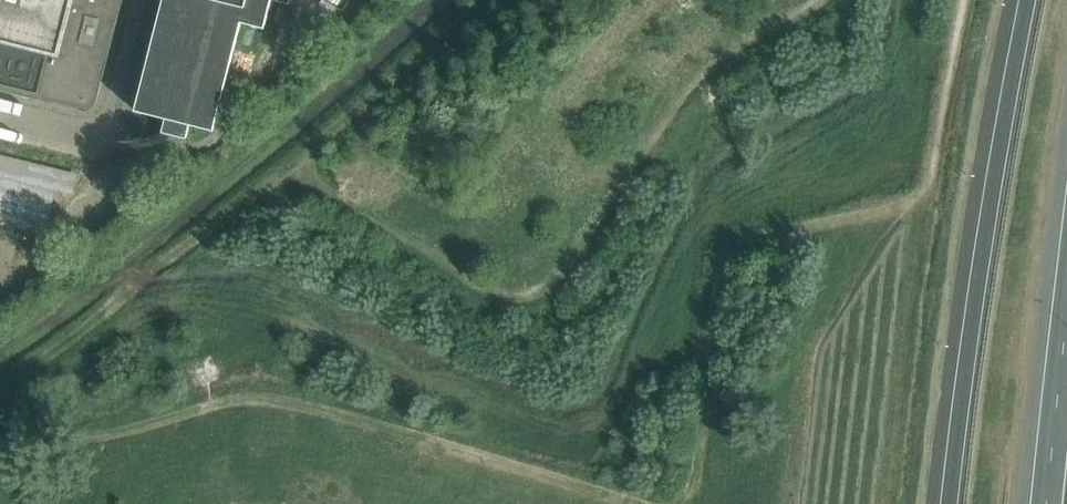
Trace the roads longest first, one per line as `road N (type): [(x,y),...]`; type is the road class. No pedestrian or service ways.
road 1 (track): [(472,0),(294,160),(0,391)]
road 2 (motorway): [(1030,0),(974,298),(952,503)]
road 3 (motorway): [(1066,289),(1044,503)]

